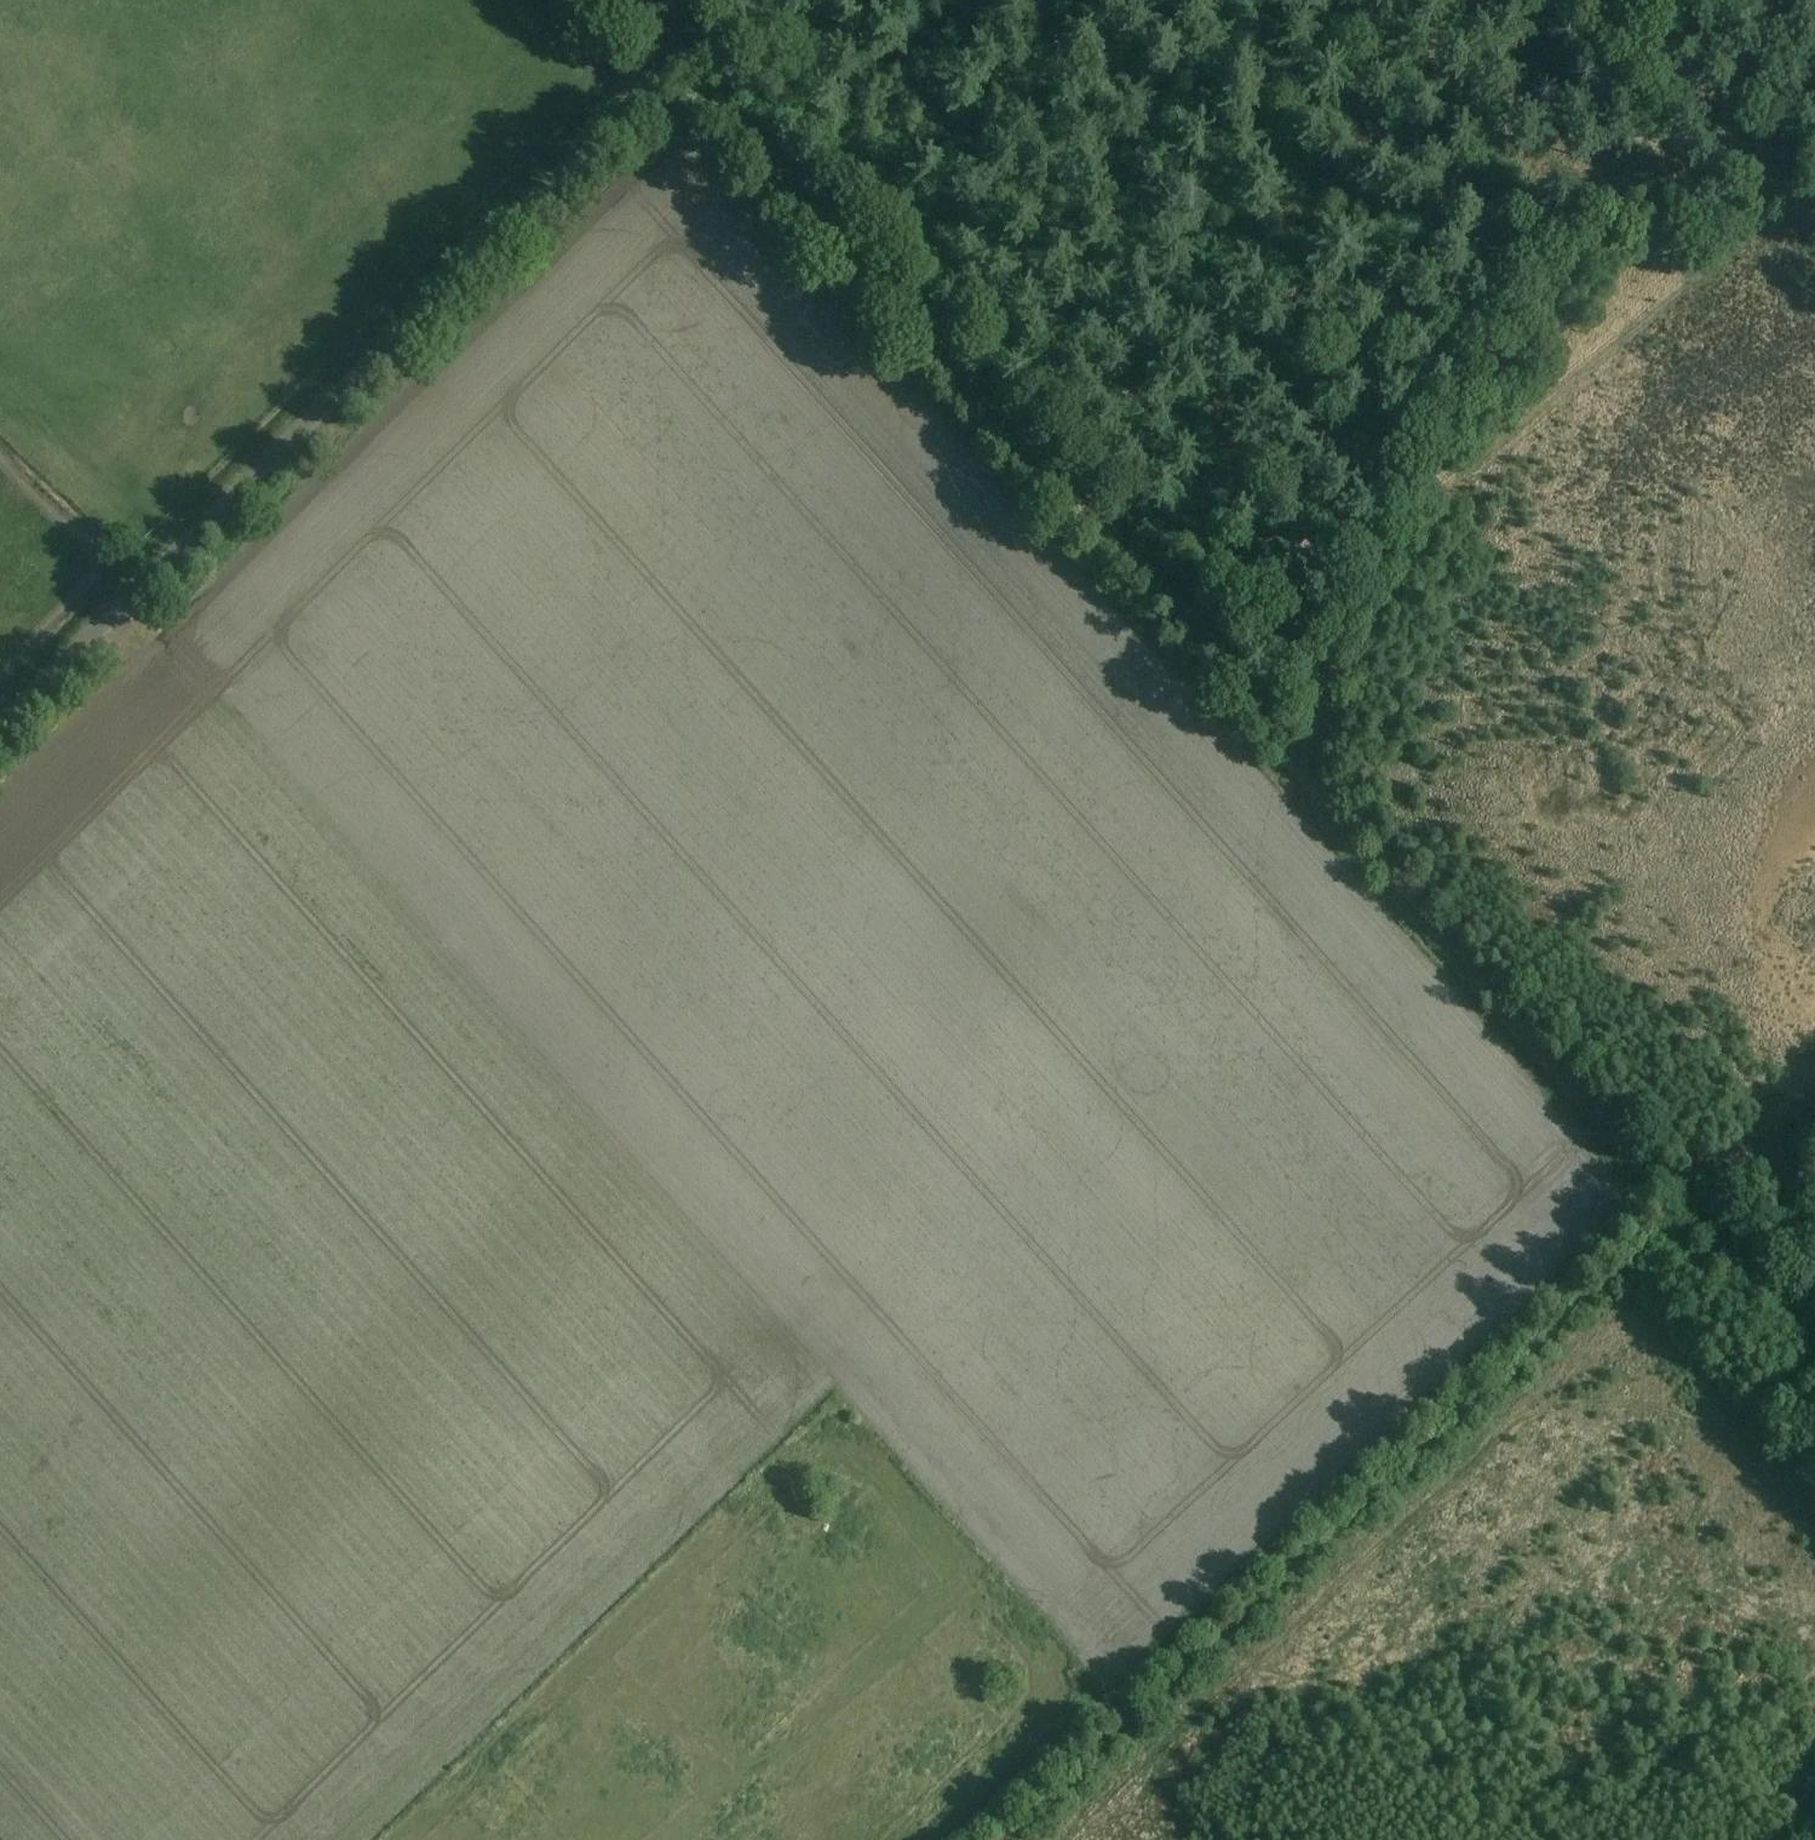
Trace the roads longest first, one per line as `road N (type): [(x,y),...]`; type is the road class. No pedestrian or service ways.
road 1 (track): [(644,21),(1229,659),(1284,759),(1355,840),(1814,1333)]
road 2 (unclassified): [(0,726),(616,123),(648,65),(644,21)]
road 3 (track): [(1814,218),(1660,84),(1589,0)]

